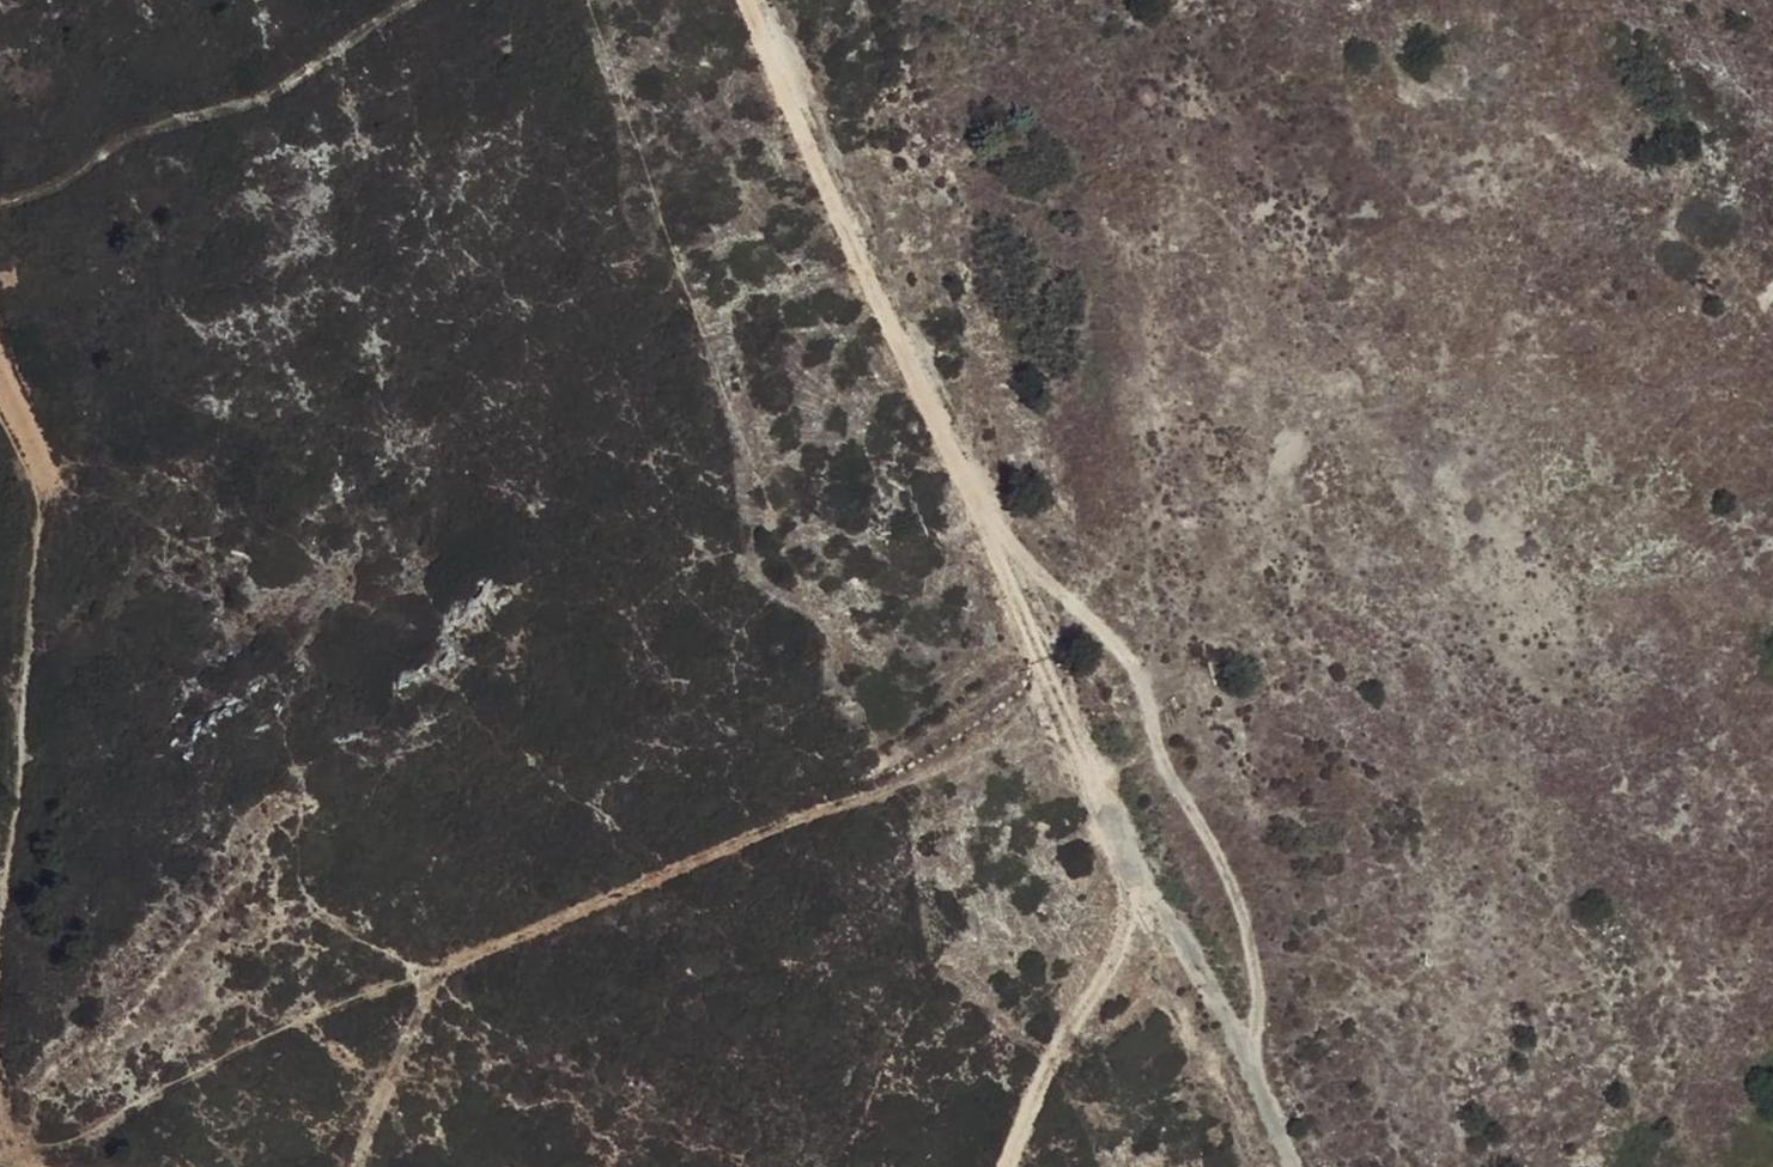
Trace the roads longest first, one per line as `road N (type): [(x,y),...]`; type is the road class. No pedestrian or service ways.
road 1 (track): [(751,0),(1130,885),(1123,950),(1044,1064),(1004,1166)]
road 2 (track): [(1130,885),(1278,1073),(1315,1166)]

